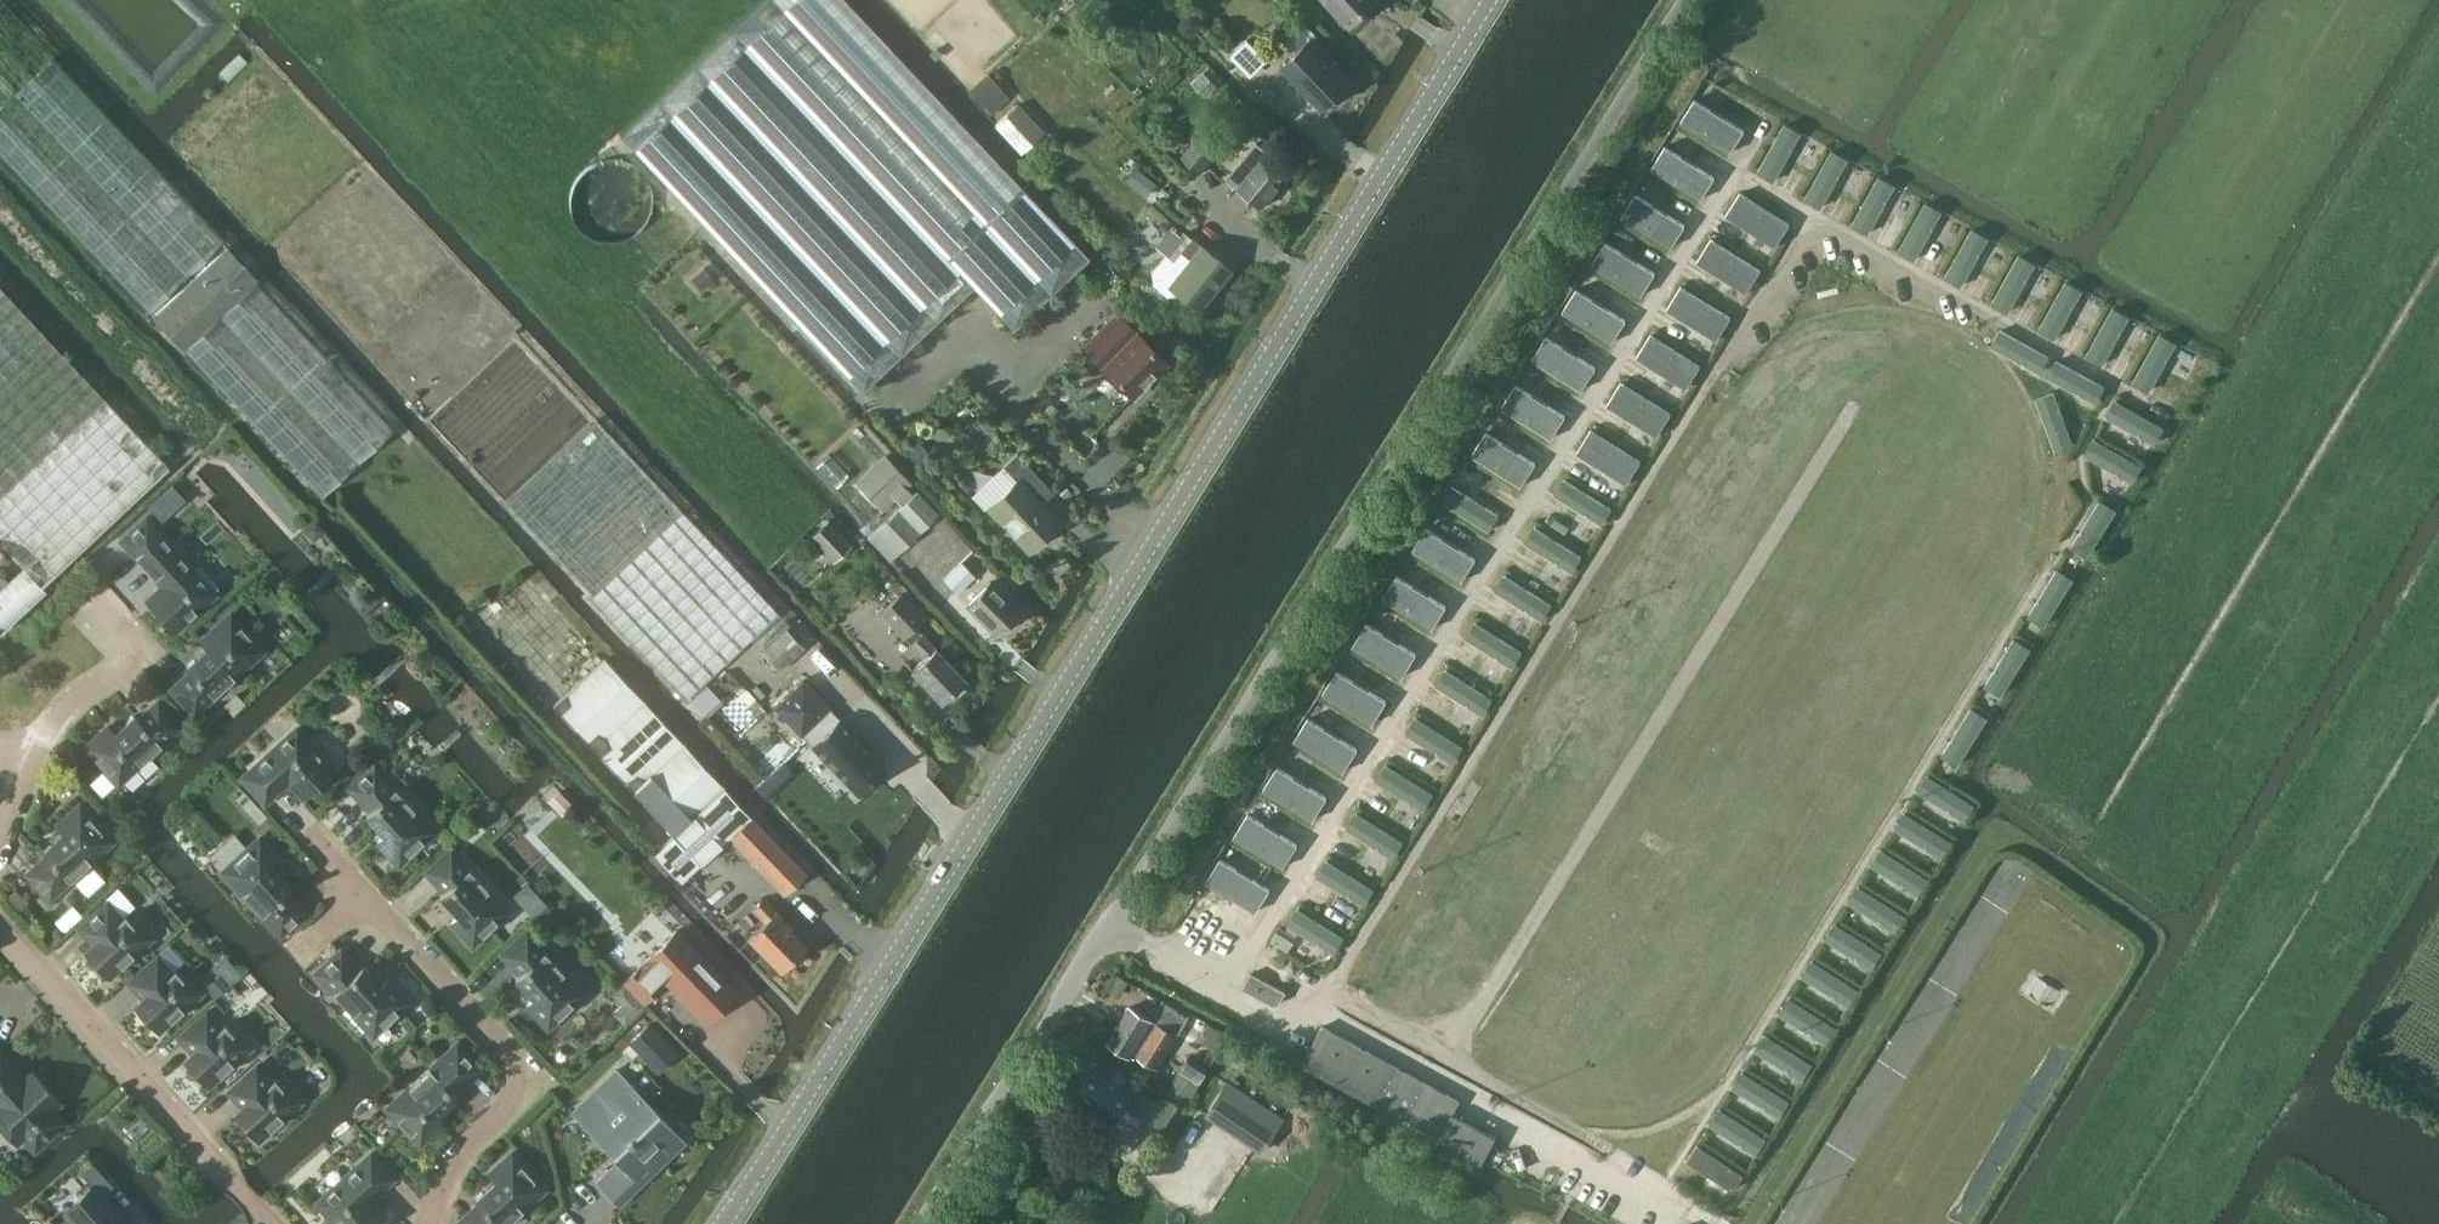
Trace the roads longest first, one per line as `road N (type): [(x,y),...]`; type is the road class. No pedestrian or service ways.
road 1 (tertiary): [(723,1223),(1497,0)]
road 2 (residential): [(1681,0),(920,1223)]
road 3 (track): [(1452,1059),(1856,406)]
road 4 (residential): [(364,895),(518,1058),(518,1097),(454,1167),(431,1223)]
road 5 (residential): [(0,918),(273,1223)]
road 6 (track): [(1331,991),(1587,1135)]
road 7 (residential): [(96,609),(133,653),(58,711),(25,767)]

